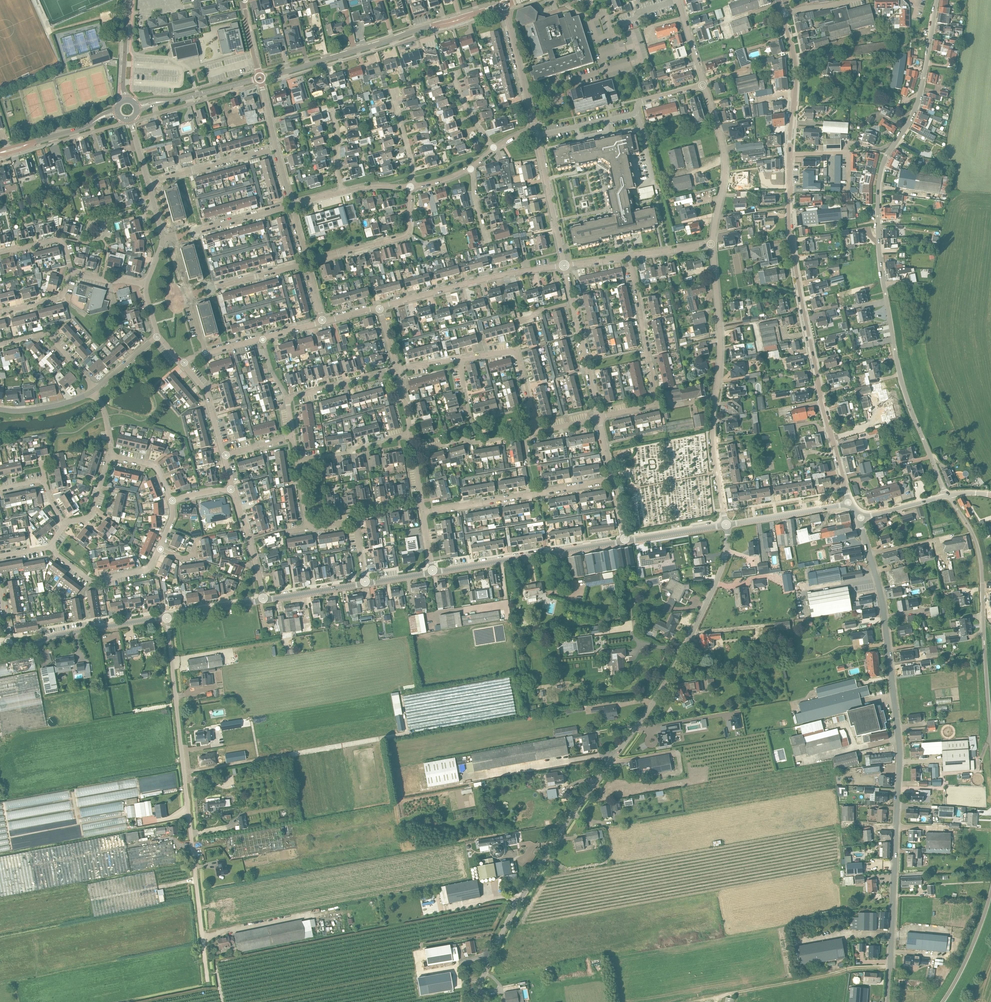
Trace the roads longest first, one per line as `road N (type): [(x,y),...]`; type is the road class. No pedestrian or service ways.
road 1 (unclassified): [(473,1001),(520,900),(689,639),(724,561),(726,525)]
road 2 (residential): [(946,495),(901,381),(878,237),(882,164),(915,109),(937,0)]
road 3 (residential): [(849,504),(792,243),(795,77),(783,14)]
road 4 (unclassified): [(888,1001),(899,732),(881,591),(859,518)]
road 5 (residential): [(726,525),(714,444),(721,352),(712,244)]
road 6 (tertiary): [(260,78),(504,5)]
road 7 (unclassified): [(207,989),(182,761)]
road 8 (unclassified): [(990,709),(978,548),(946,495)]
road 9 (residential): [(598,418),(657,397),(631,256)]
road 10 (unclassified): [(432,572),(626,541)]
road 11 (residential): [(422,512),(612,479)]
road 12 (residential): [(379,307),(564,265)]
road 13 (residential): [(536,135),(631,115),(641,101),(704,84)]
road 14 (residential): [(712,244),(726,157),(704,84)]
road 15 (unclassified): [(9,645),(166,616)]
road 16 (residential): [(598,418),(564,265)]
road 17 (residential): [(307,262),(405,236),(411,187)]
road 18 (unclassified): [(182,761),(166,616)]
road 19 (residential): [(460,360),(516,353),(537,432)]
road 20 (residential): [(50,546),(98,582),(146,570),(159,549)]
road 21 (residential): [(564,265),(536,135)]
road 22 (unclassified): [(534,129),(504,5)]
road 23 (tertiary): [(137,106),(260,78)]
road 24 (unclassified): [(726,525),(849,504)]
road 25 (residential): [(173,236),(292,206)]
road 26 (residential): [(189,295),(307,262)]
road 27 (residential): [(159,180),(277,148)]
road 28 (residential): [(0,345),(46,335),(93,391)]
road 29 (unclassified): [(941,1001),(990,893)]

